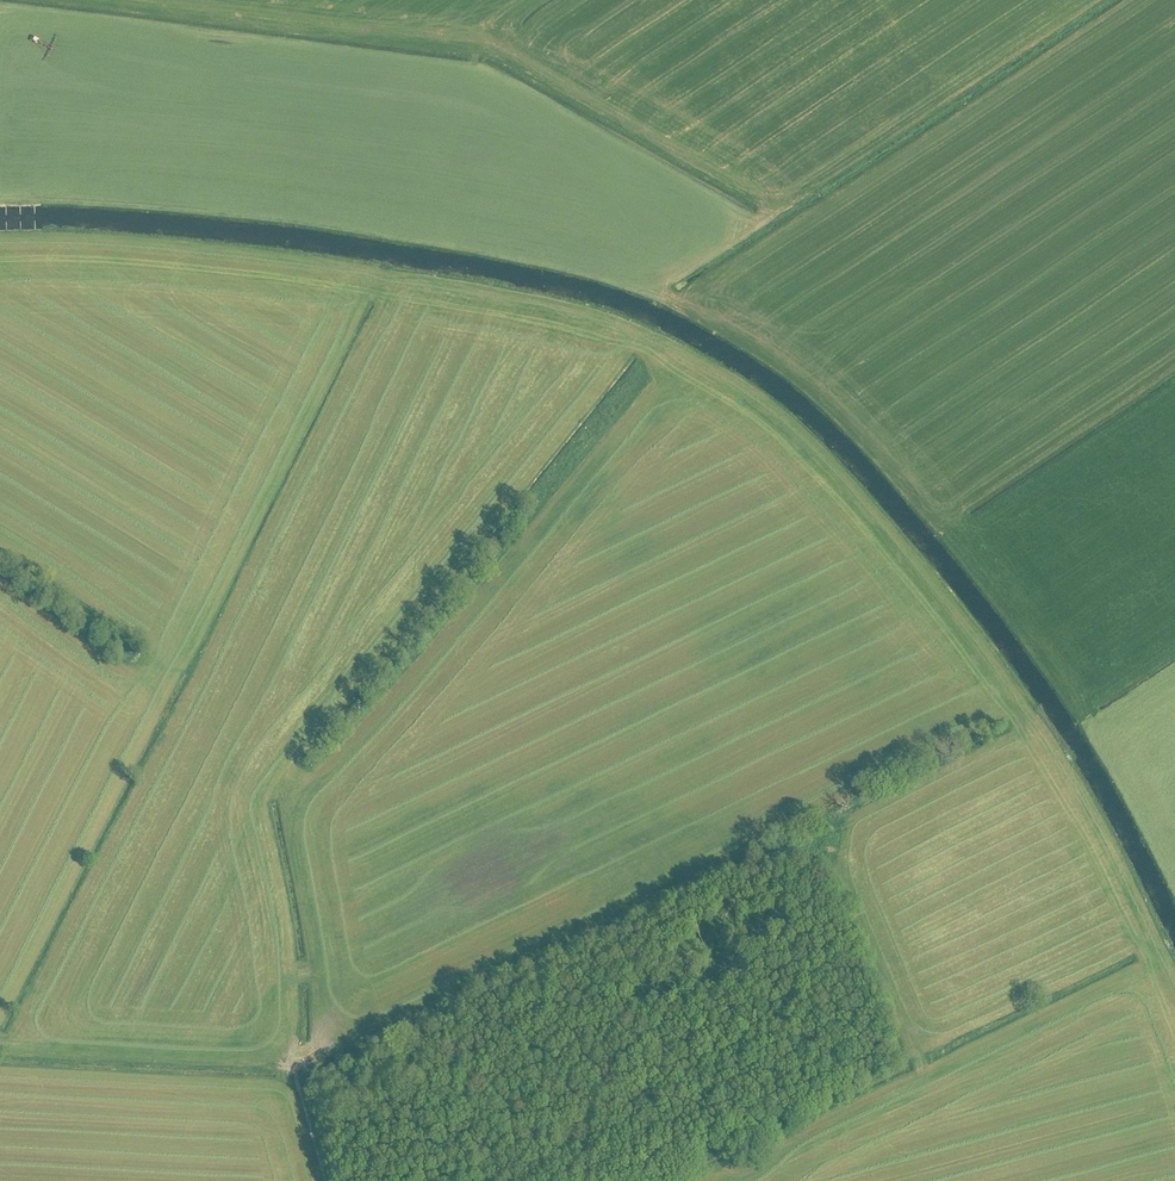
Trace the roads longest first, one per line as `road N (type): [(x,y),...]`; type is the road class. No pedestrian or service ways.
road 1 (track): [(289,985),(293,1065),(0,1049)]
road 2 (track): [(293,1065),(327,1180)]

